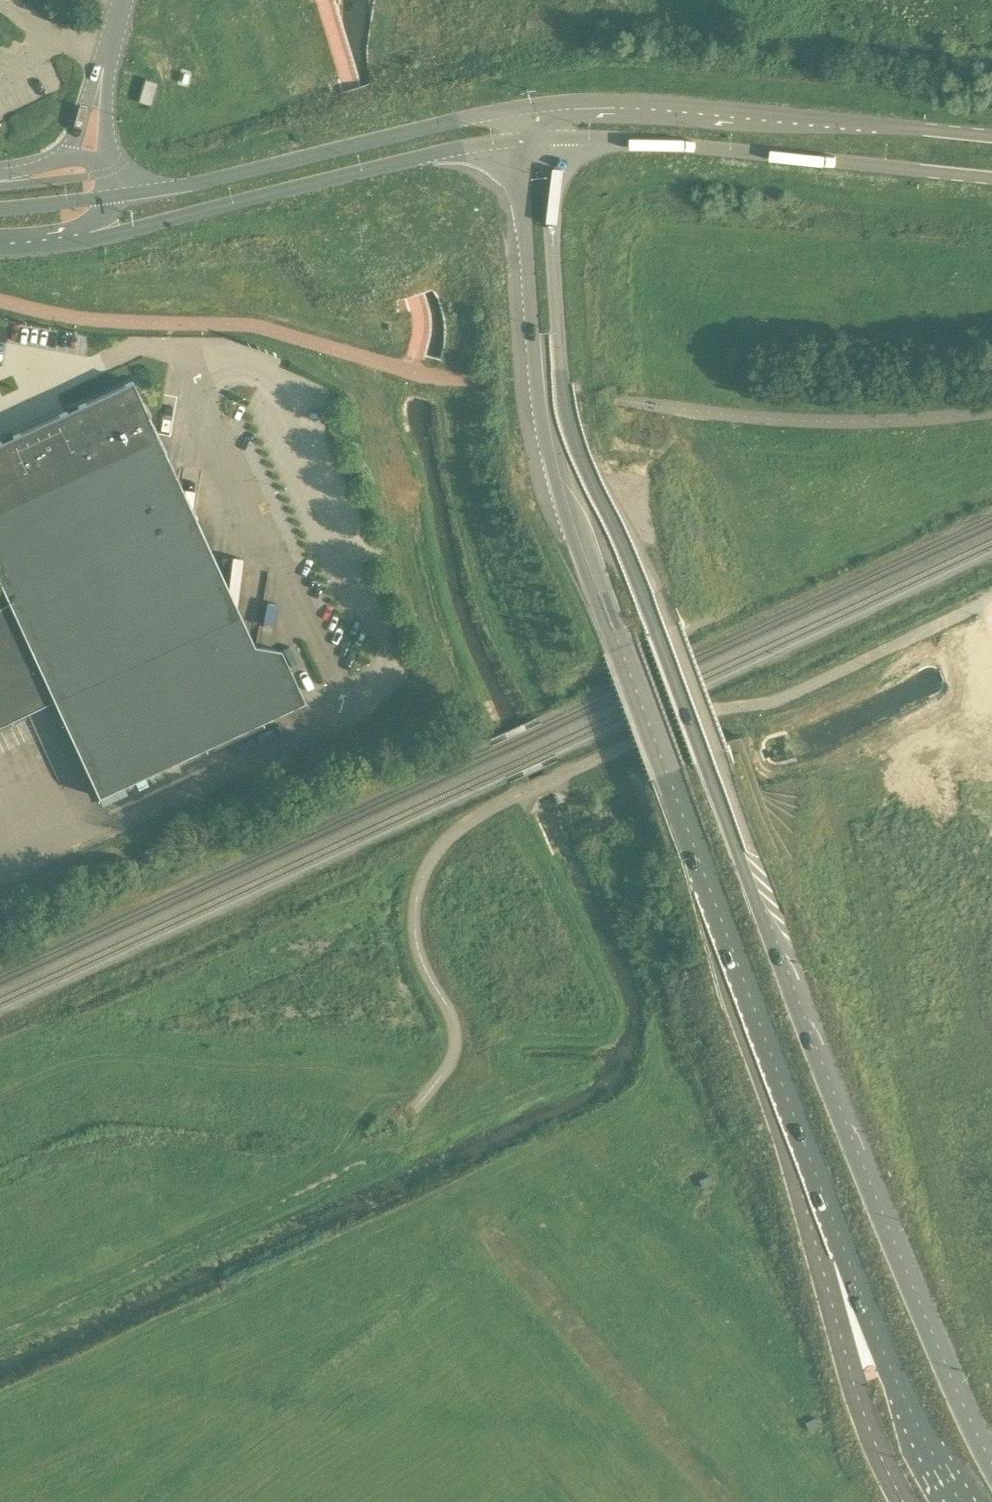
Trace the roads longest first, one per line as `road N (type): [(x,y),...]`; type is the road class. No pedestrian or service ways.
road 1 (tertiary): [(991,1460),(862,1168),(654,611),(570,434),(557,326),(554,134)]
road 2 (tertiary): [(516,138),(552,459),(843,1245)]
road 3 (secondary): [(991,138),(673,104),(536,105)]
road 4 (secondary): [(87,241),(308,182),(516,138)]
road 5 (secondary): [(554,134),(991,175)]
road 6 (unknown): [(524,1322),(127,1501)]
road 7 (secondary): [(536,105),(118,195)]
road 8 (unknown): [(689,1501),(524,1322),(470,1248)]
road 9 (unclassified): [(843,1245),(852,1379),(866,1425),(892,1481),(937,1466)]
road 10 (tertiary): [(843,1245),(937,1466)]

